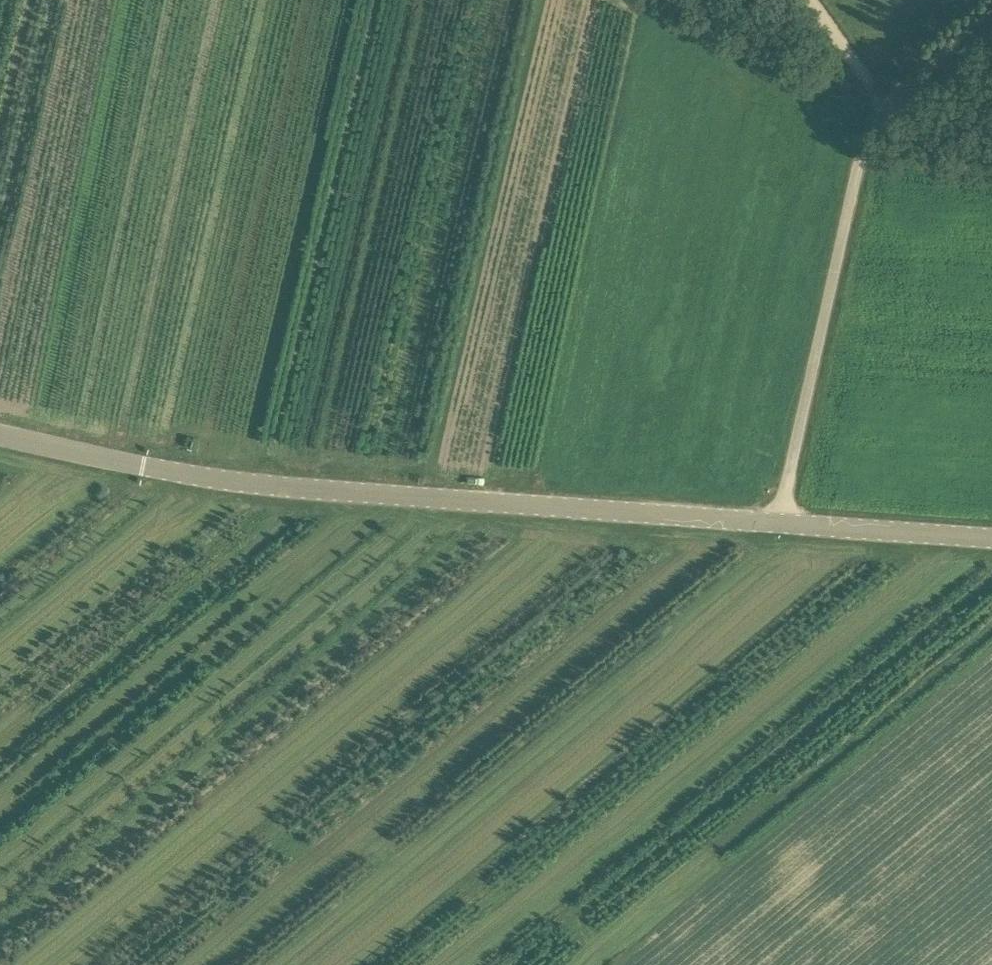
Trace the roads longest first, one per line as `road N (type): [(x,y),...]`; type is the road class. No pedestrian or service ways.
road 1 (tertiary): [(782,522),(237,480),(0,432)]
road 2 (unclassified): [(782,522),(876,127),(885,107),(991,15)]
road 3 (tertiary): [(991,537),(782,522)]

